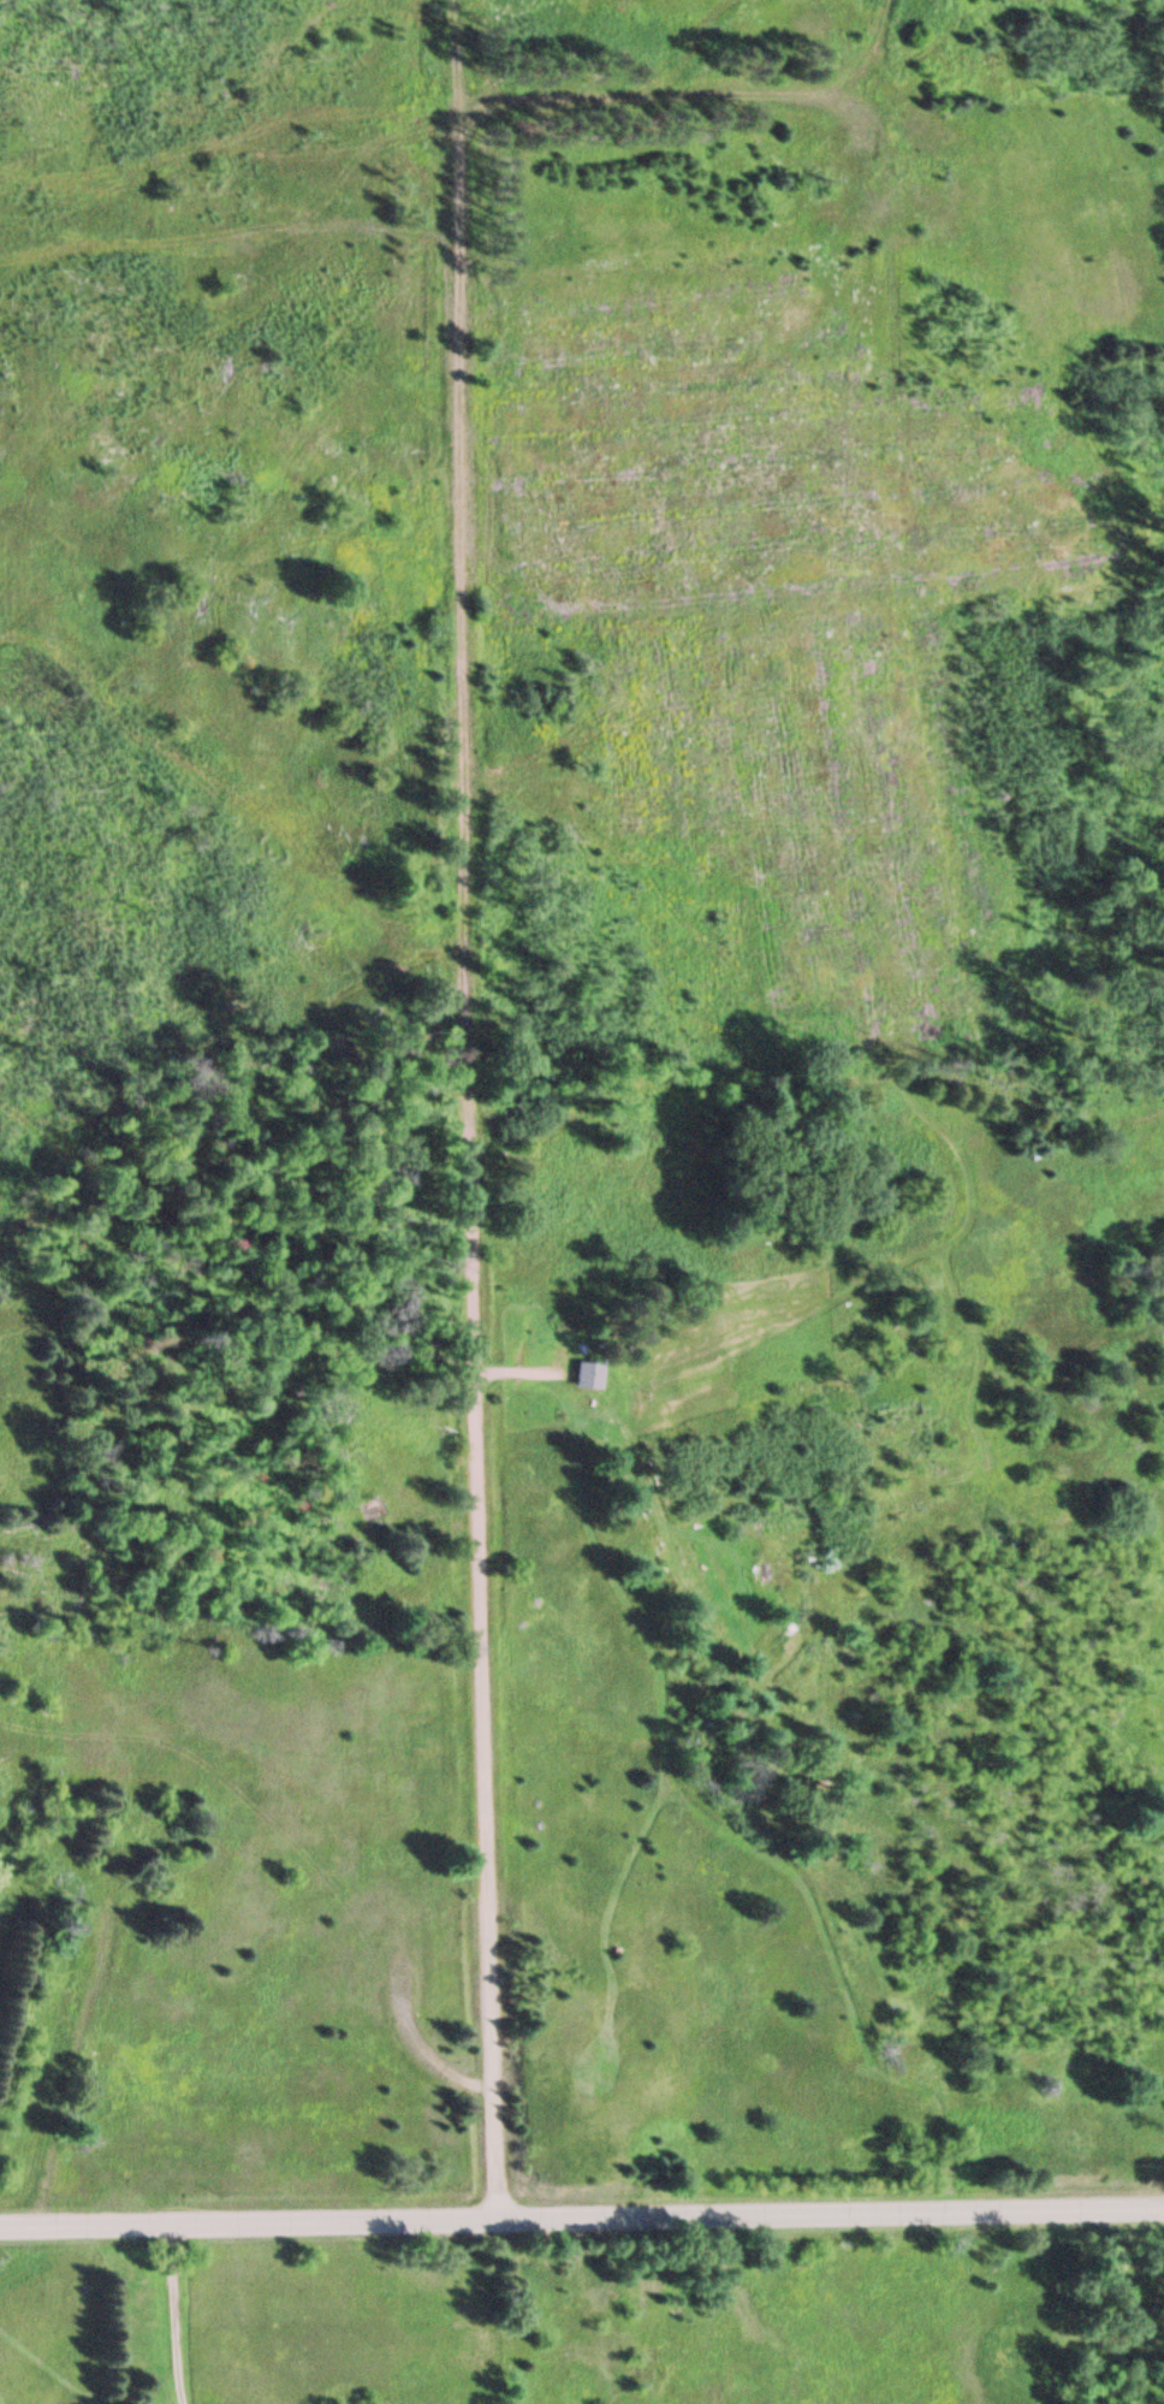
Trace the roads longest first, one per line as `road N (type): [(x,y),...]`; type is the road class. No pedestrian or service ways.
road 1 (residential): [(500,2216),(477,1467),(462,180),(469,135),(482,114),(610,95)]
road 2 (tertiary): [(0,2226),(1163,2210)]

